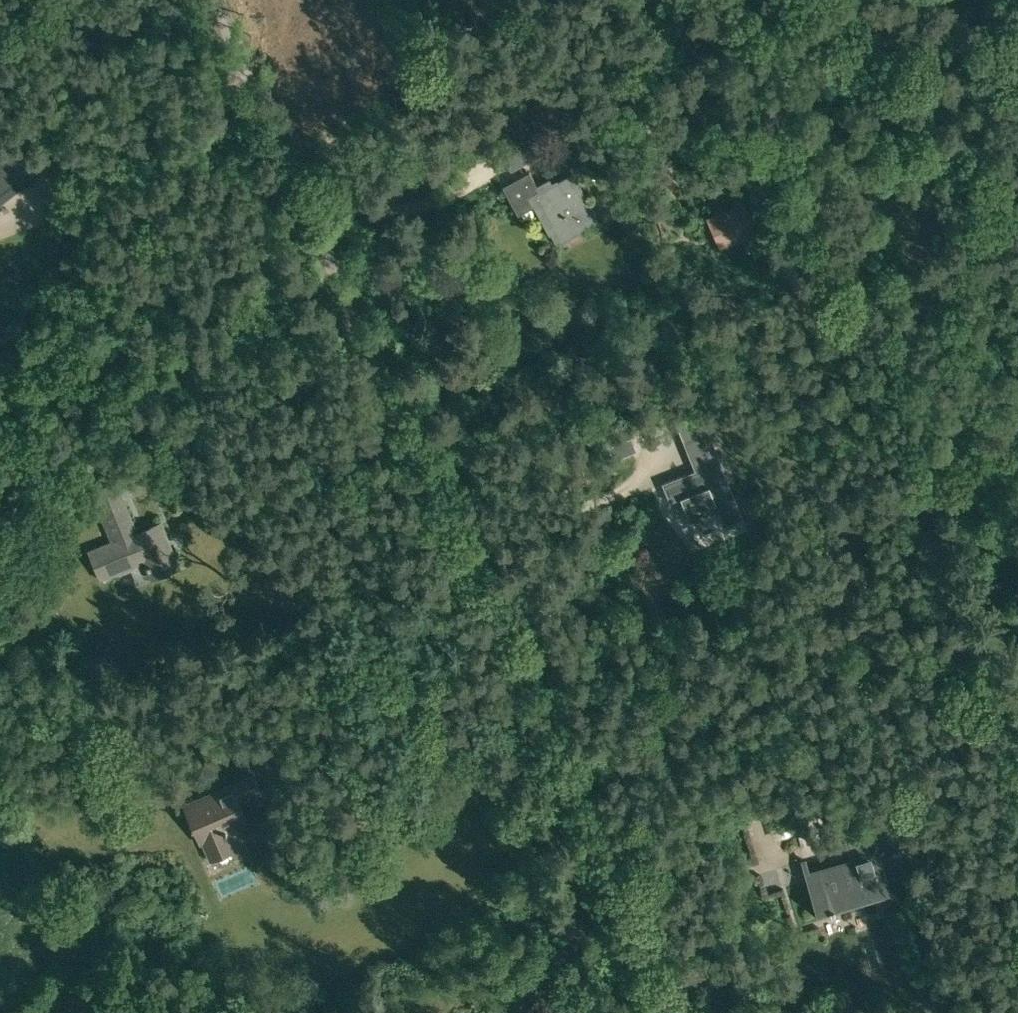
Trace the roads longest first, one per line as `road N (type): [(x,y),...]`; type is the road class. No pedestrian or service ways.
road 1 (unclassified): [(658,1012),(219,0)]

